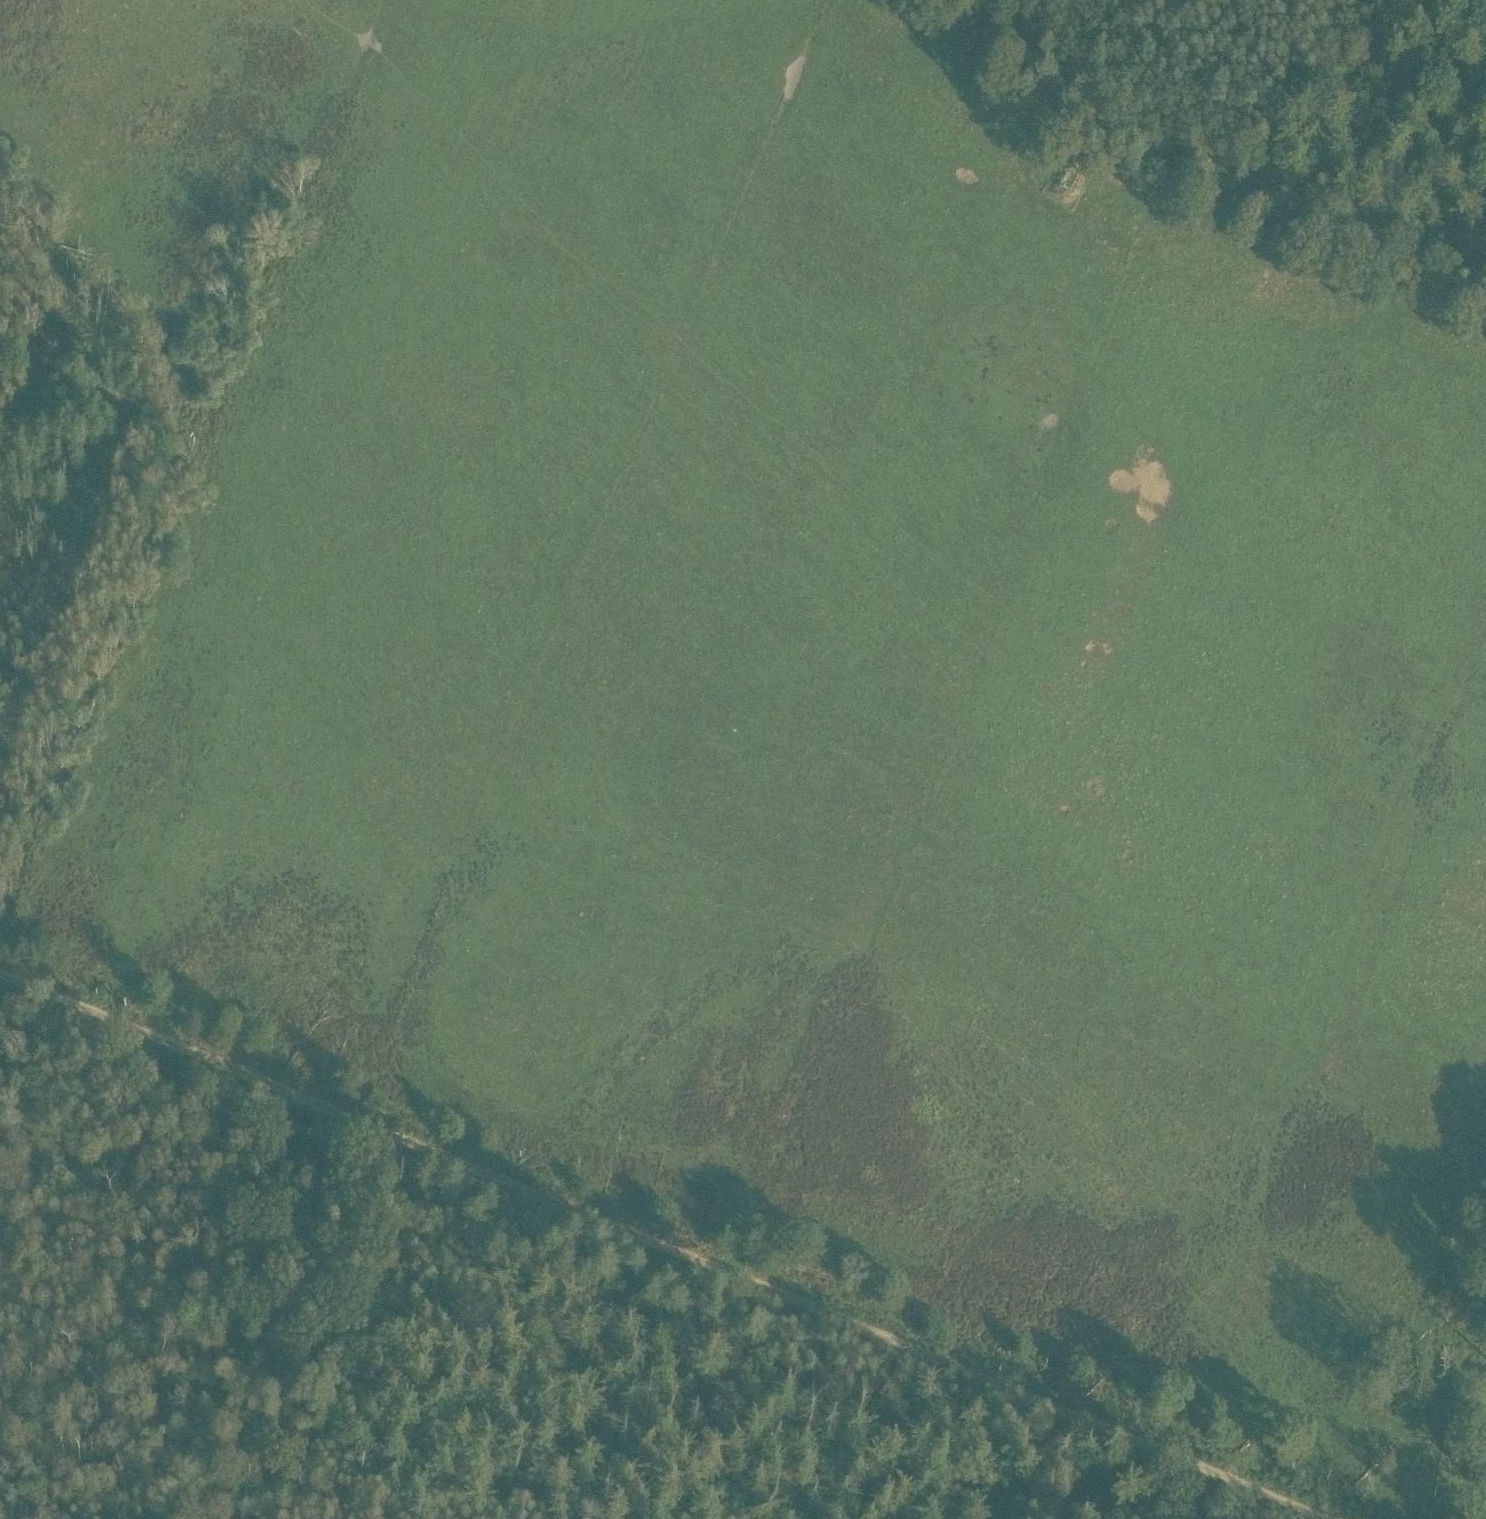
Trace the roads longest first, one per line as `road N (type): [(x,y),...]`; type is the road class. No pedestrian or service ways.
road 1 (track): [(0,976),(1326,1518)]
road 2 (track): [(1485,311),(1080,142),(962,0)]

